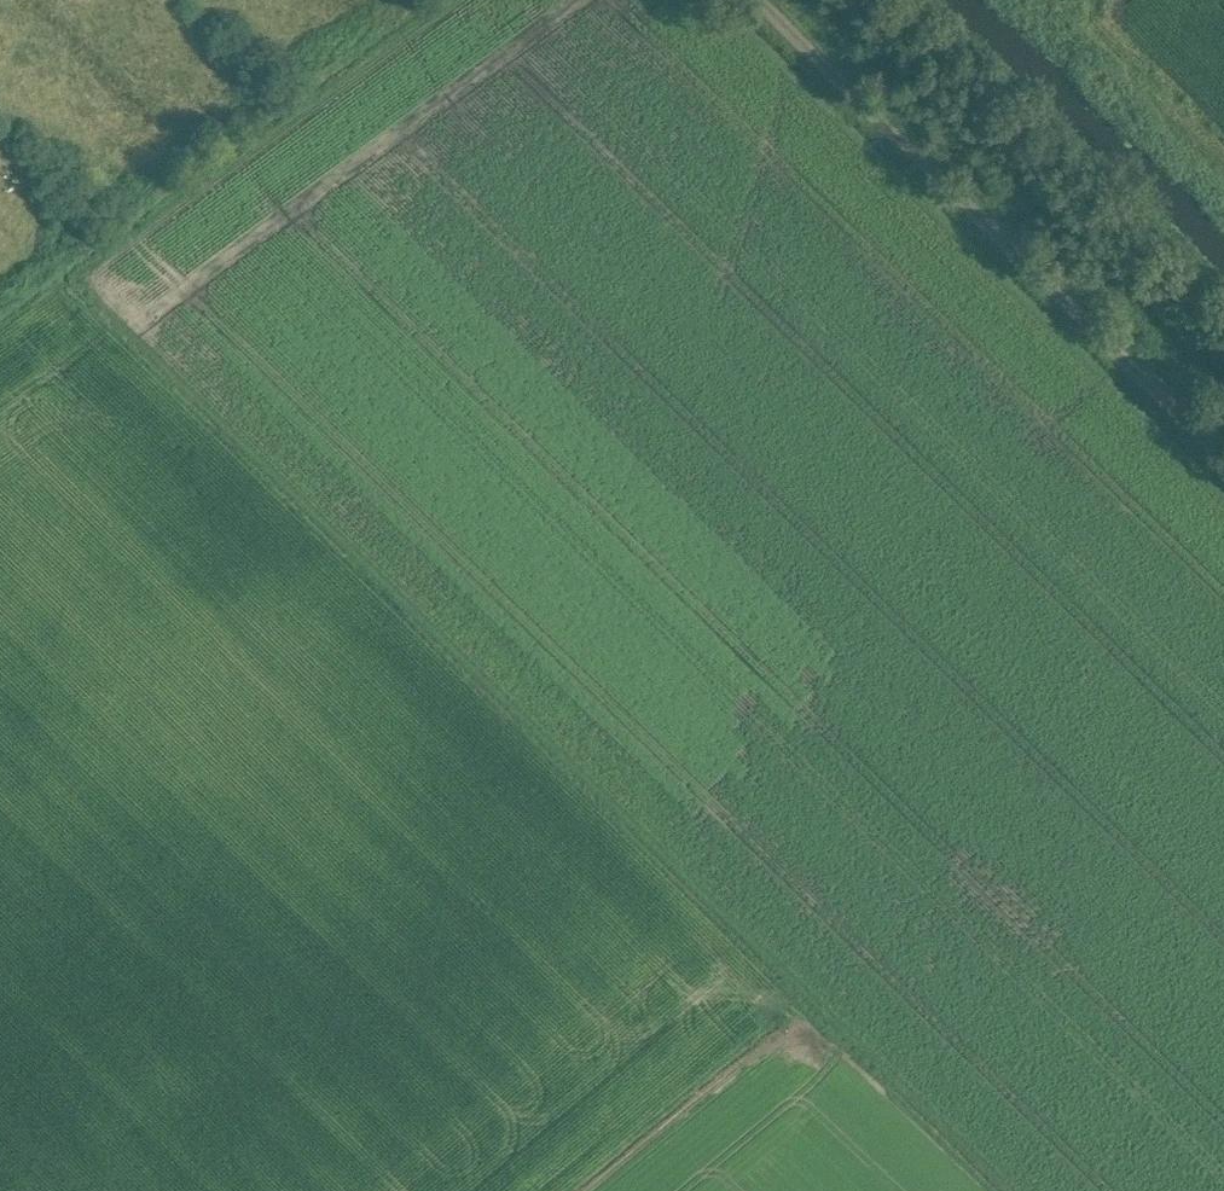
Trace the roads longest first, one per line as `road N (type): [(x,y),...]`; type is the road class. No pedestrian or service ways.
road 1 (track): [(759,0),(1223,463)]
road 2 (track): [(808,1027),(977,1190)]

